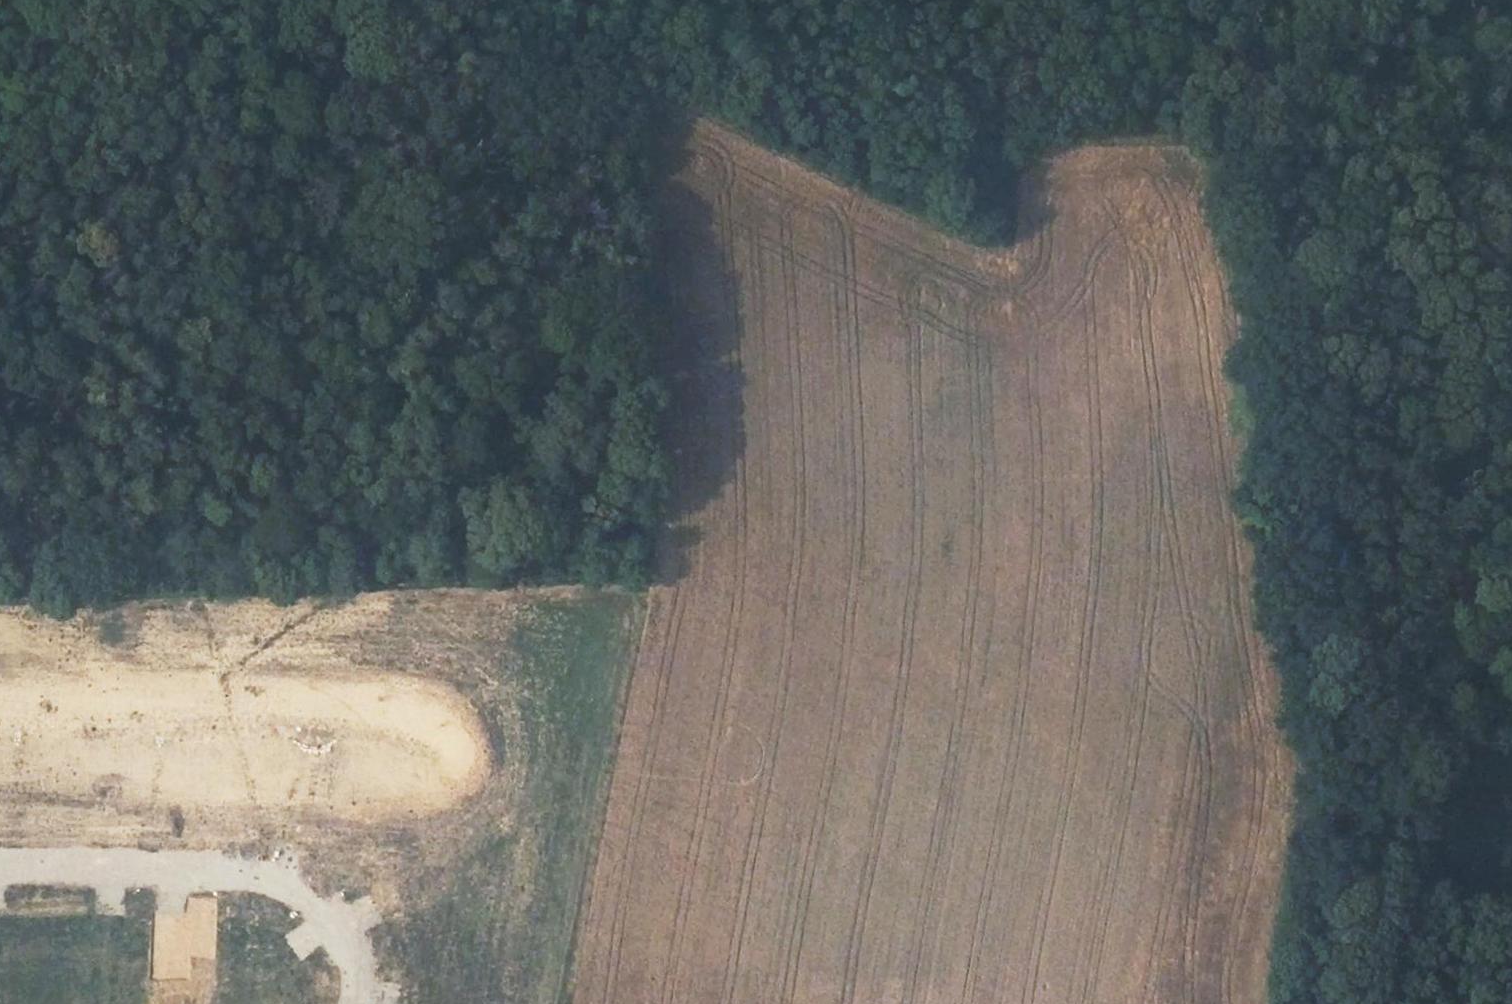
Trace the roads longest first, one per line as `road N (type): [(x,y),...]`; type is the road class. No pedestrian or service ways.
road 1 (residential): [(359,1003),(350,915),(286,880),(191,869),(0,872)]

